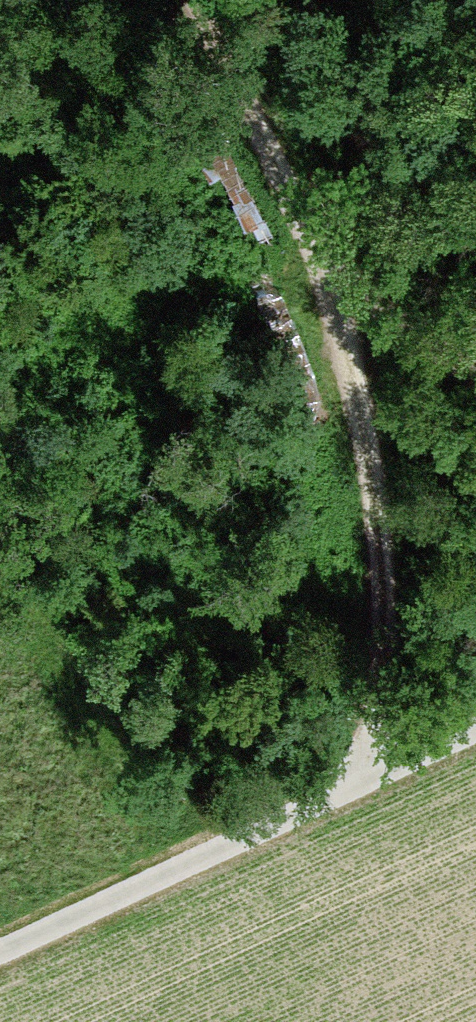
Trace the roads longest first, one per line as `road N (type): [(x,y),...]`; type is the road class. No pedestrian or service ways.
road 1 (track): [(406,763),(322,256),(200,0)]
road 2 (track): [(0,951),(475,732)]
road 3 (track): [(322,256),(475,372)]

